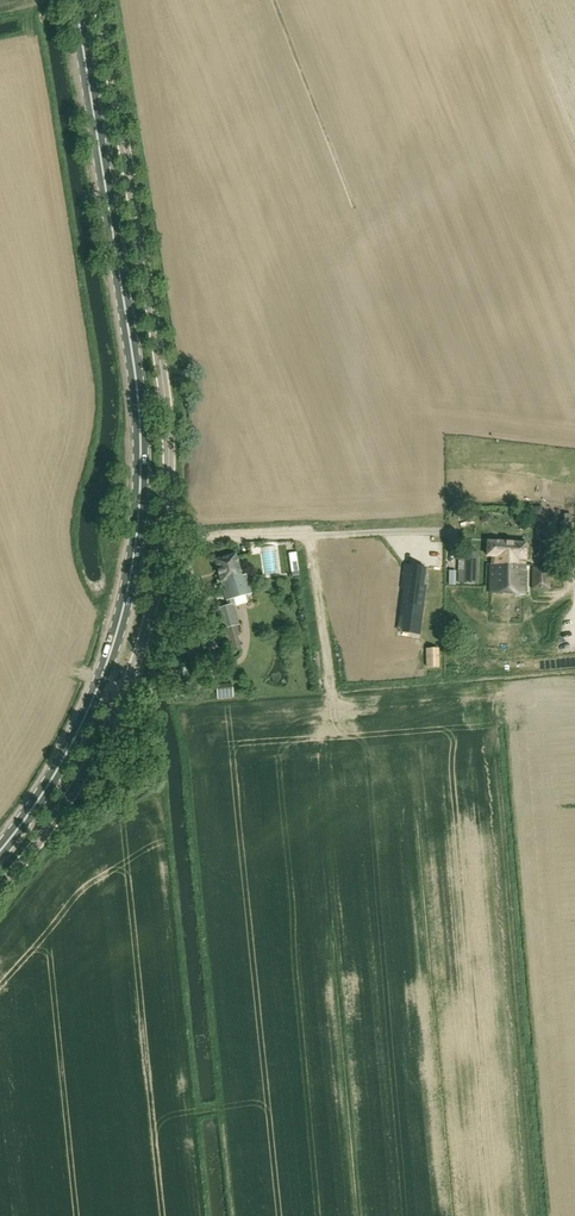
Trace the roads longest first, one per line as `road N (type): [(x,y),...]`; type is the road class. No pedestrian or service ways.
road 1 (unclassified): [(0,887),(66,803),(117,712),(152,606),(165,502),(157,325),(104,0)]
road 2 (primary): [(0,850),(55,775),(101,681),(138,550),(143,498),(138,396),(77,0)]

